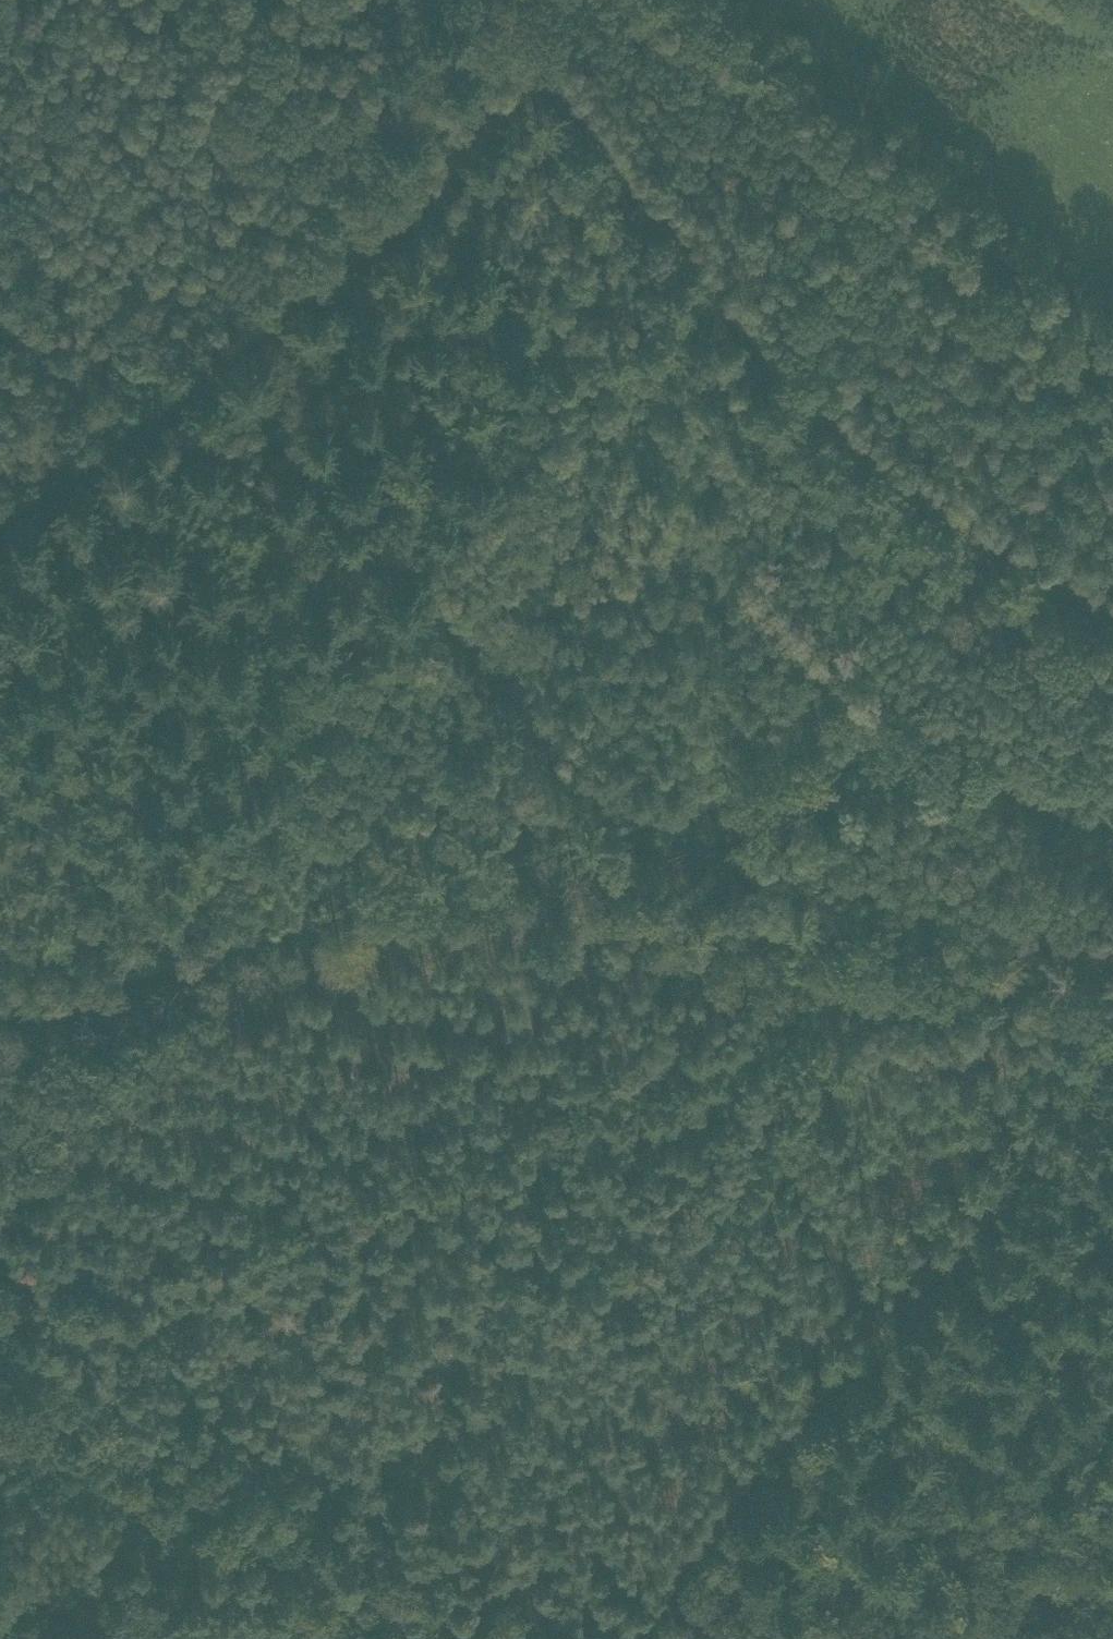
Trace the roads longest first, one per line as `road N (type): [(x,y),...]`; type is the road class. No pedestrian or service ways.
road 1 (track): [(1112,610),(797,372),(541,42)]
road 2 (track): [(1112,1052),(1042,1128),(629,1638)]
road 3 (track): [(541,42),(363,232),(0,507)]
road 4 (track): [(425,1638),(0,1354)]

